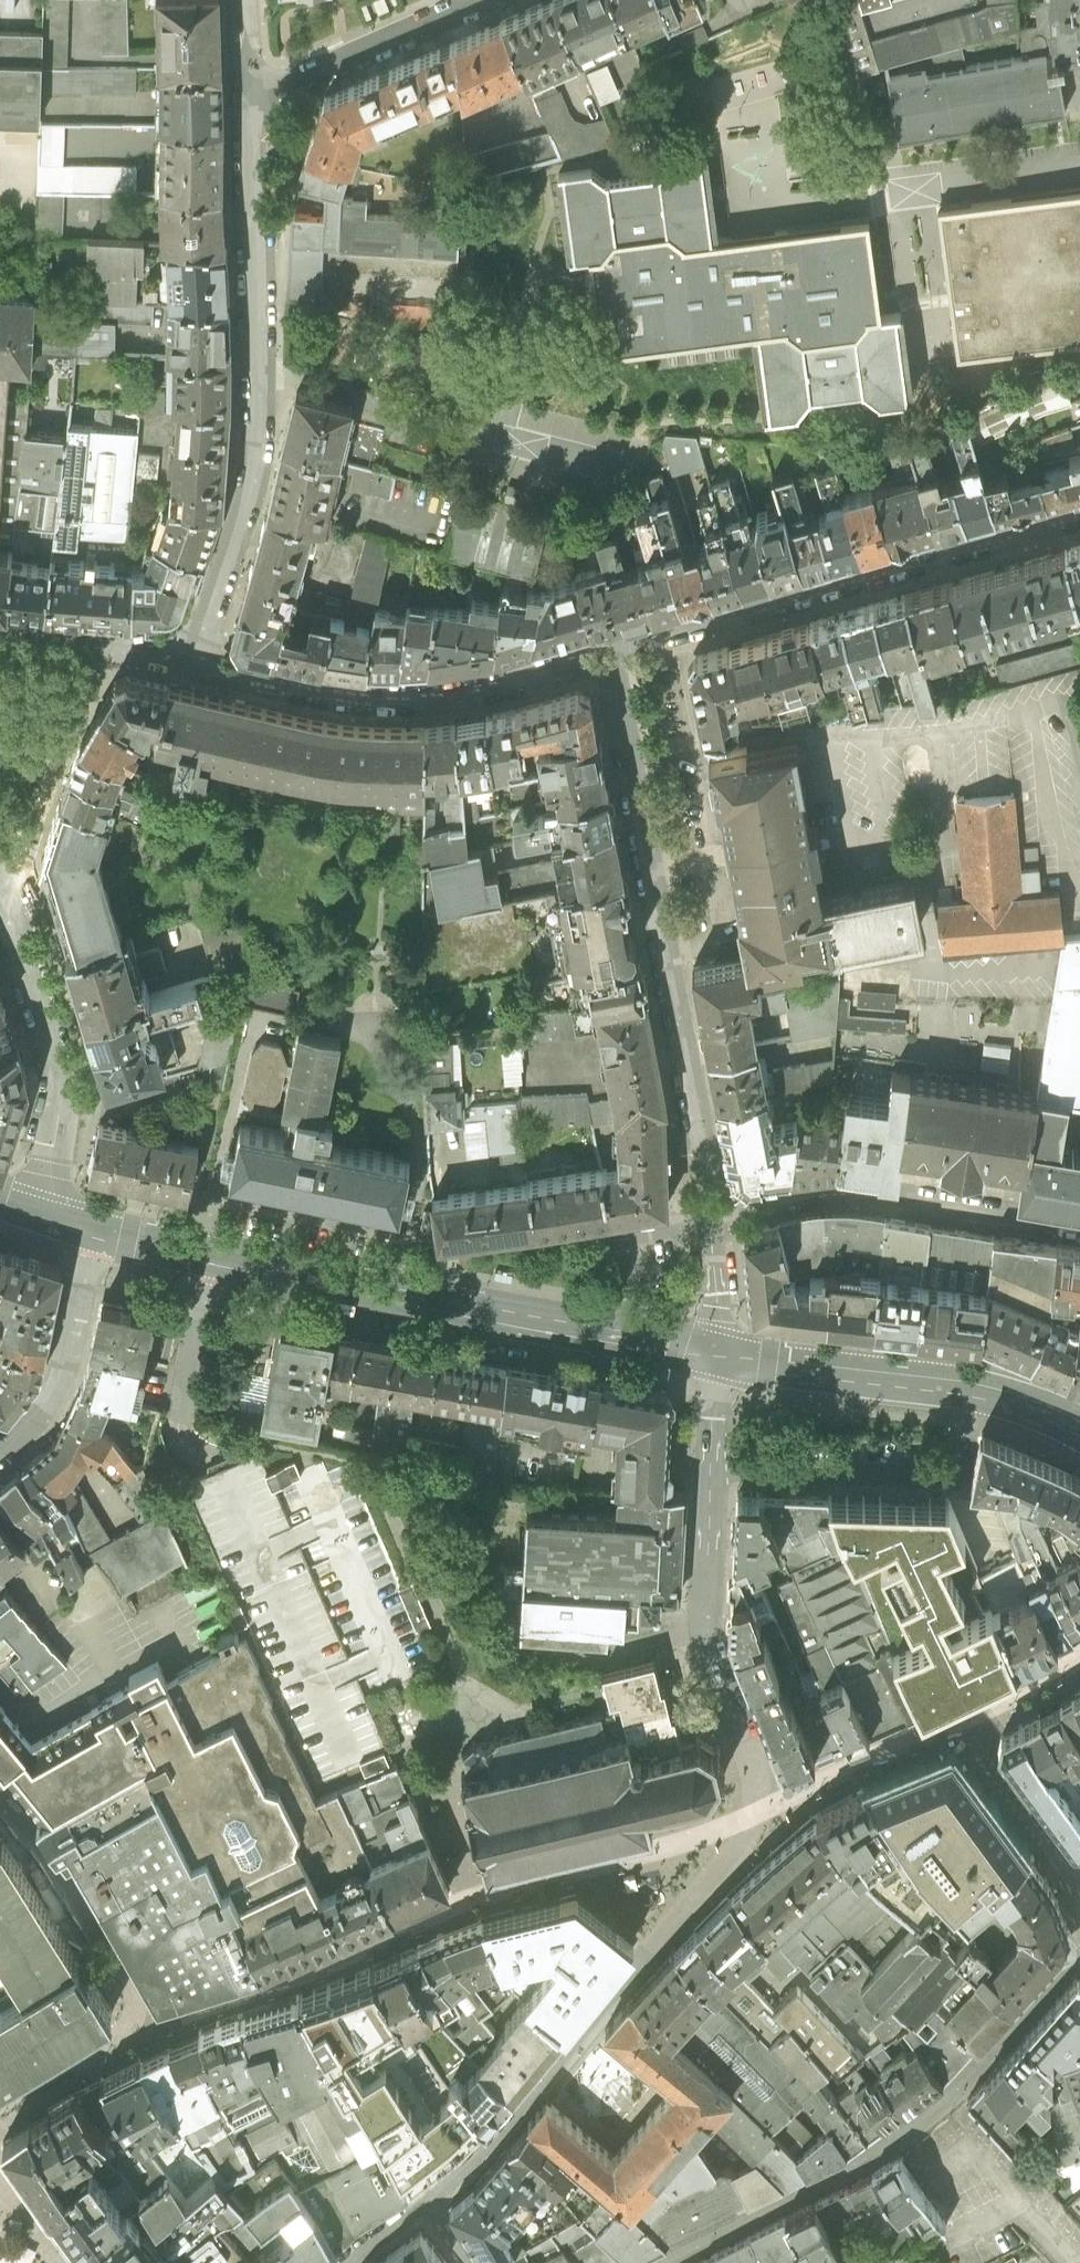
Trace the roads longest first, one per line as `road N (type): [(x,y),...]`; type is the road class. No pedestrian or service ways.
road 1 (residential): [(610,653),(712,1218)]
road 2 (residential): [(197,657),(245,504),(256,432),(249,96)]
road 3 (residential): [(668,2262),(881,2155),(968,2080),(1079,1956)]
road 4 (tertiary): [(213,1259),(719,1359)]
road 5 (residential): [(1079,513),(610,653)]
road 6 (residential): [(197,657),(335,690),(423,699),(610,653)]
road 7 (residential): [(743,1741),(708,1651),(719,1359)]
road 8 (residential): [(1079,1227),(845,1192),(712,1218)]
road 9 (tertiary): [(719,1359),(973,1387),(1079,1424)]
road 10 (residential): [(429,2203),(662,1944)]
road 11 (residential): [(0,903),(38,980),(65,1082),(40,1217)]
road 12 (residential): [(479,0),(249,96)]
road 13 (residential): [(0,1452),(35,1423),(59,1382),(91,1231)]
road 14 (residential): [(662,1944),(749,1844),(757,1784),(743,1741)]
road 15 (residential): [(0,637),(197,657)]
road 16 (residential): [(0,1798),(100,1940)]
road 17 (residential): [(213,1259),(181,1409)]
road 18 (residential): [(712,1218),(719,1359)]
road 19 (tertiary): [(91,1231),(213,1259)]

